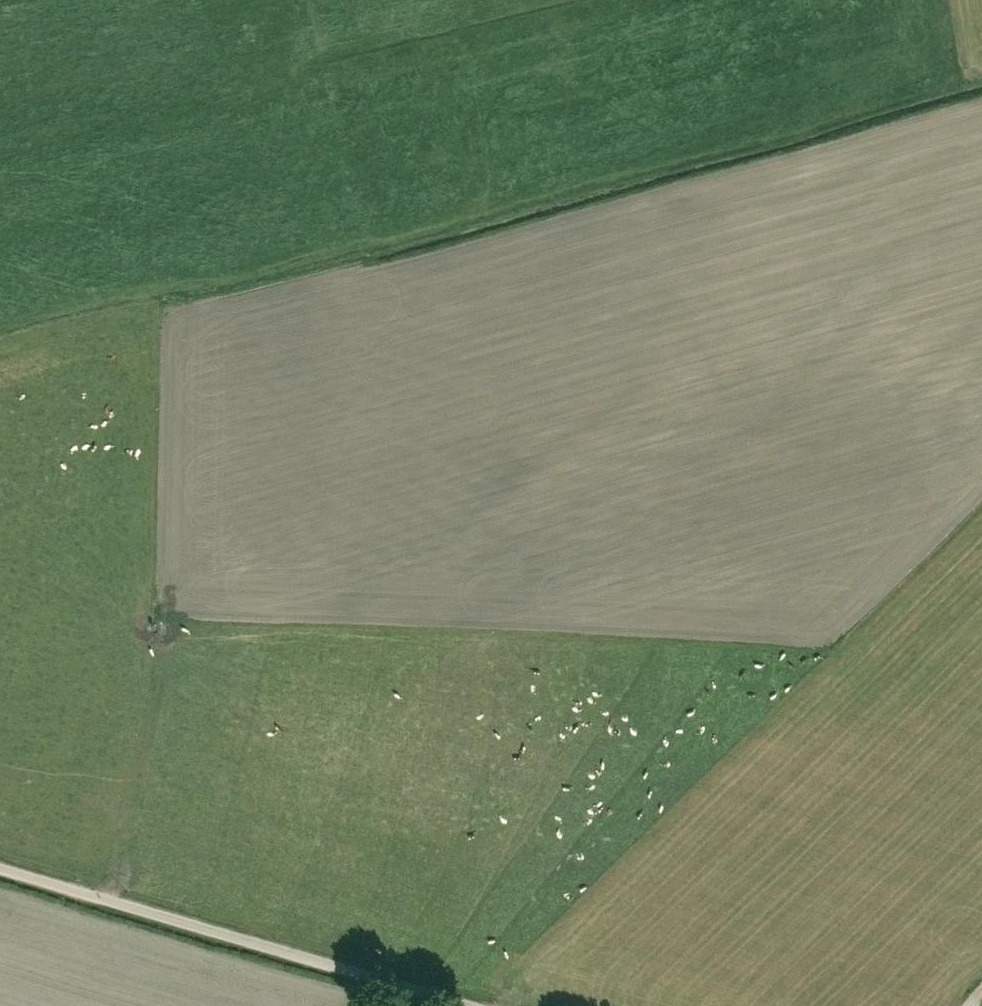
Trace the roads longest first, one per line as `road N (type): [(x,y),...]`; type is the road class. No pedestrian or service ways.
road 1 (unclassified): [(0,872),(466,1005)]

